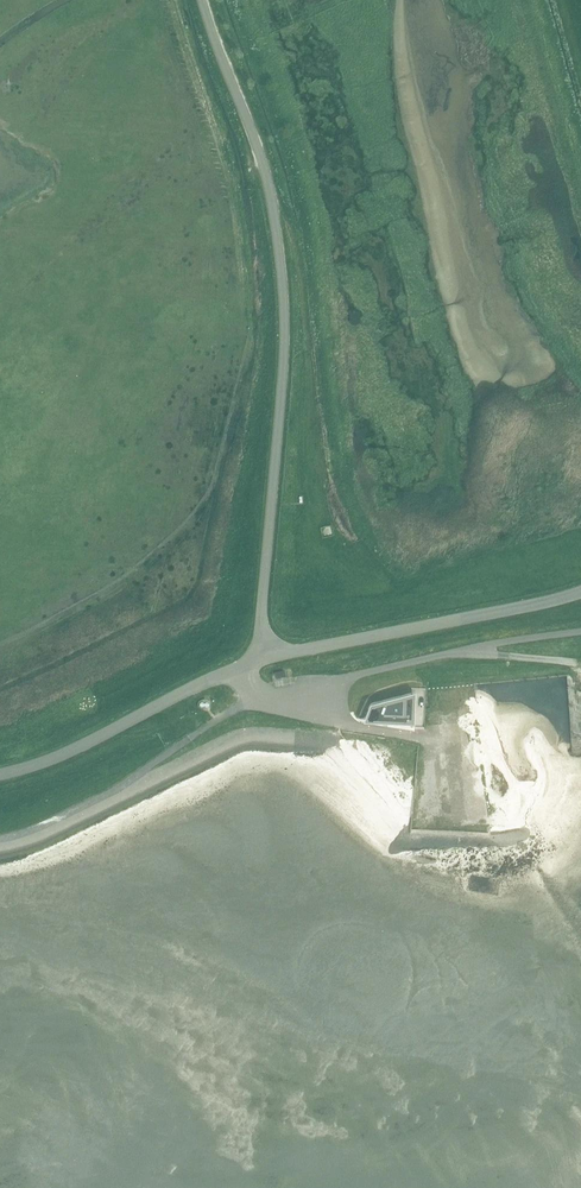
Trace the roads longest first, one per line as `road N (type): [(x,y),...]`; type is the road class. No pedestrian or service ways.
road 1 (unclassified): [(262,658),(286,375),(285,266),(272,196),(211,0)]
road 2 (track): [(343,531),(321,477),(303,277),(272,196)]
road 3 (unclassified): [(262,658),(580,592)]
road 4 (unclassified): [(242,666),(77,746),(0,774)]
road 5 (unclassified): [(257,690),(463,647)]
road 6 (unclassified): [(257,690),(348,724),(428,736)]

